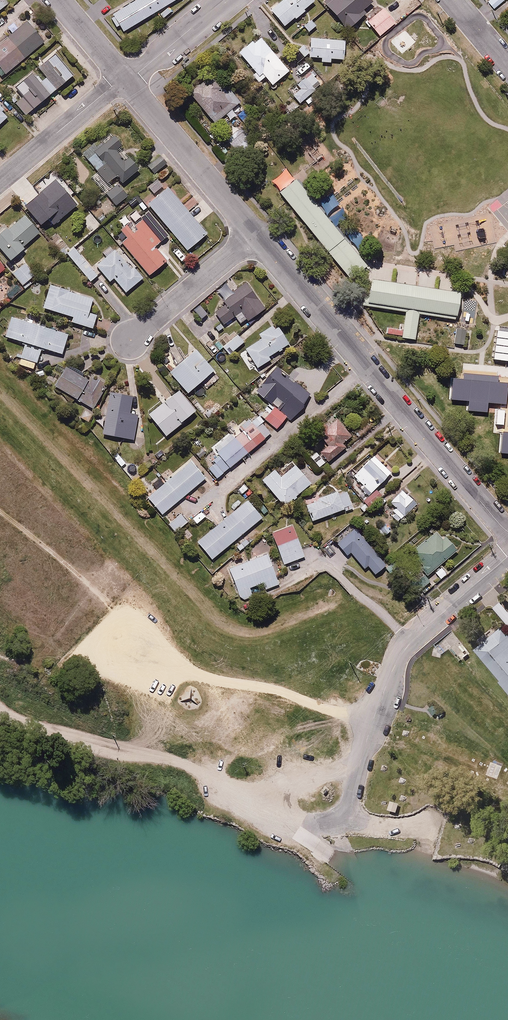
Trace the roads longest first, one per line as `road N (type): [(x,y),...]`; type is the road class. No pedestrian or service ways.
road 1 (residential): [(256,236),(507,532)]
road 2 (residential): [(372,726),(411,639),(507,556)]
road 3 (residential): [(126,79),(256,236)]
road 4 (residential): [(0,184),(126,79)]
road 5 (residential): [(256,236),(130,340)]
road 6 (residential): [(126,79),(226,0)]

